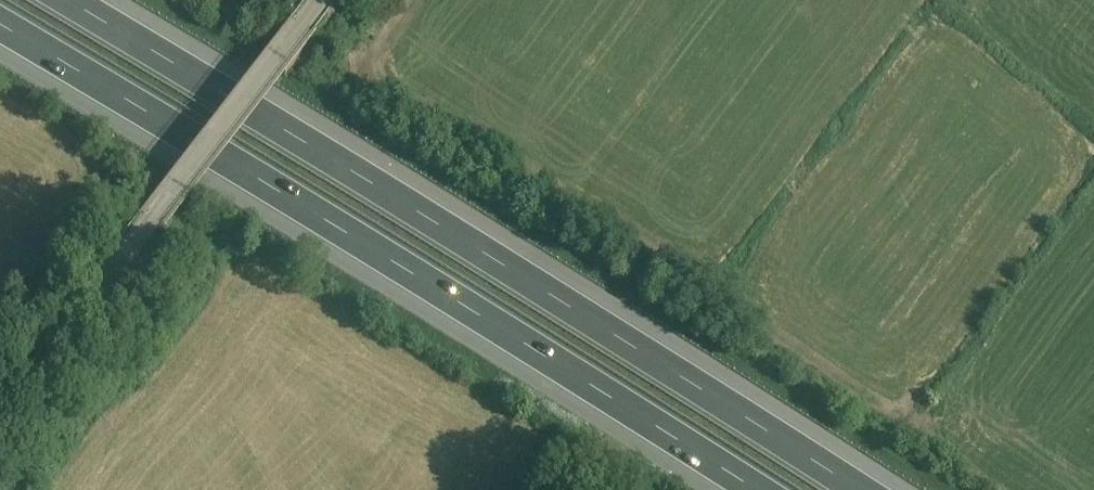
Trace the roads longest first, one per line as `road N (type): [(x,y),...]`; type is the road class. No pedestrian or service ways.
road 1 (motorway): [(872,489),(82,0)]
road 2 (motorway): [(0,20),(497,325),(743,489)]
road 3 (unclassified): [(333,0),(157,228),(0,413)]

